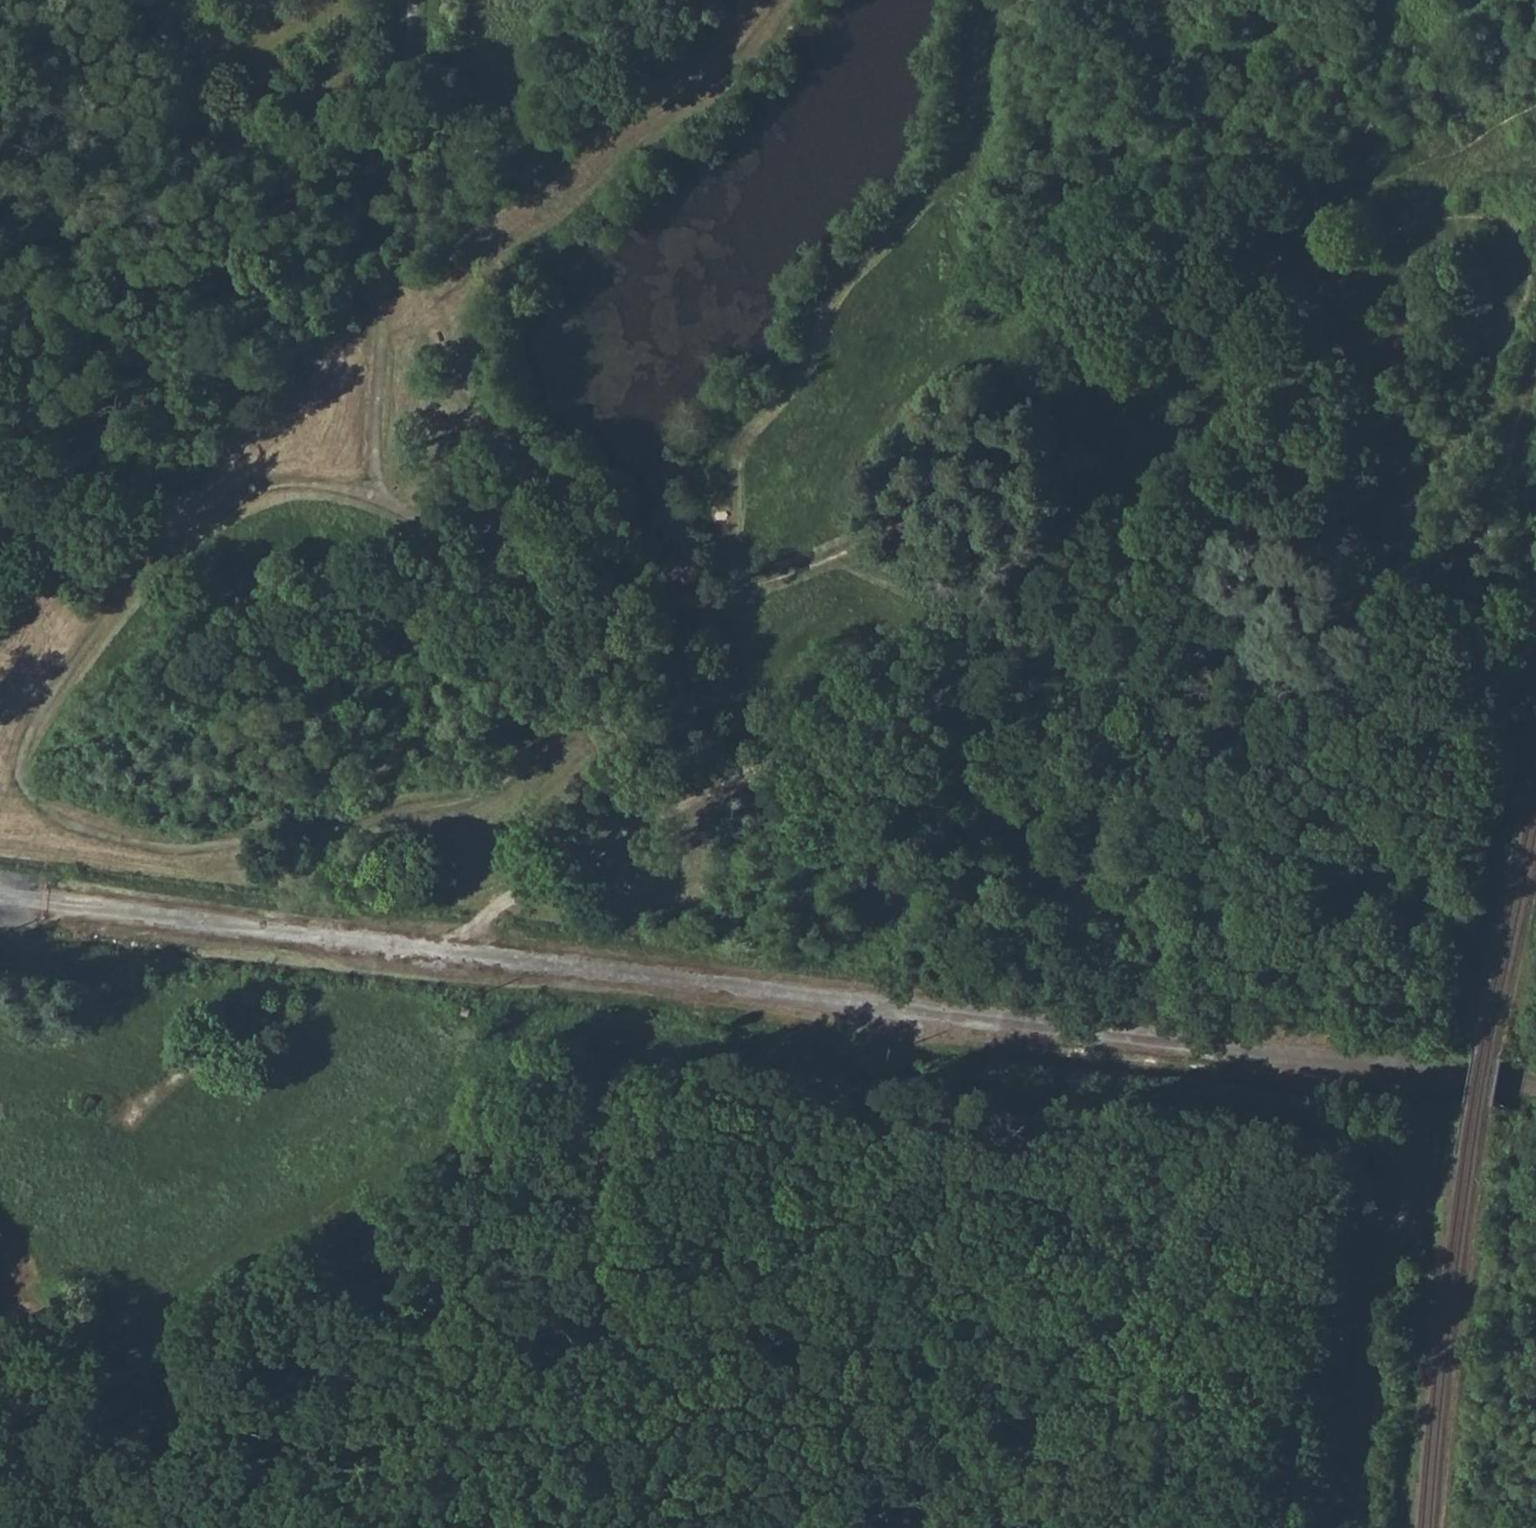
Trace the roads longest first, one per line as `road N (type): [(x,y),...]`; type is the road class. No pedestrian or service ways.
road 1 (unclassified): [(0,904),(1535,1090)]
road 2 (track): [(413,0),(394,205)]
road 3 (unclassified): [(91,1527),(0,1415)]

